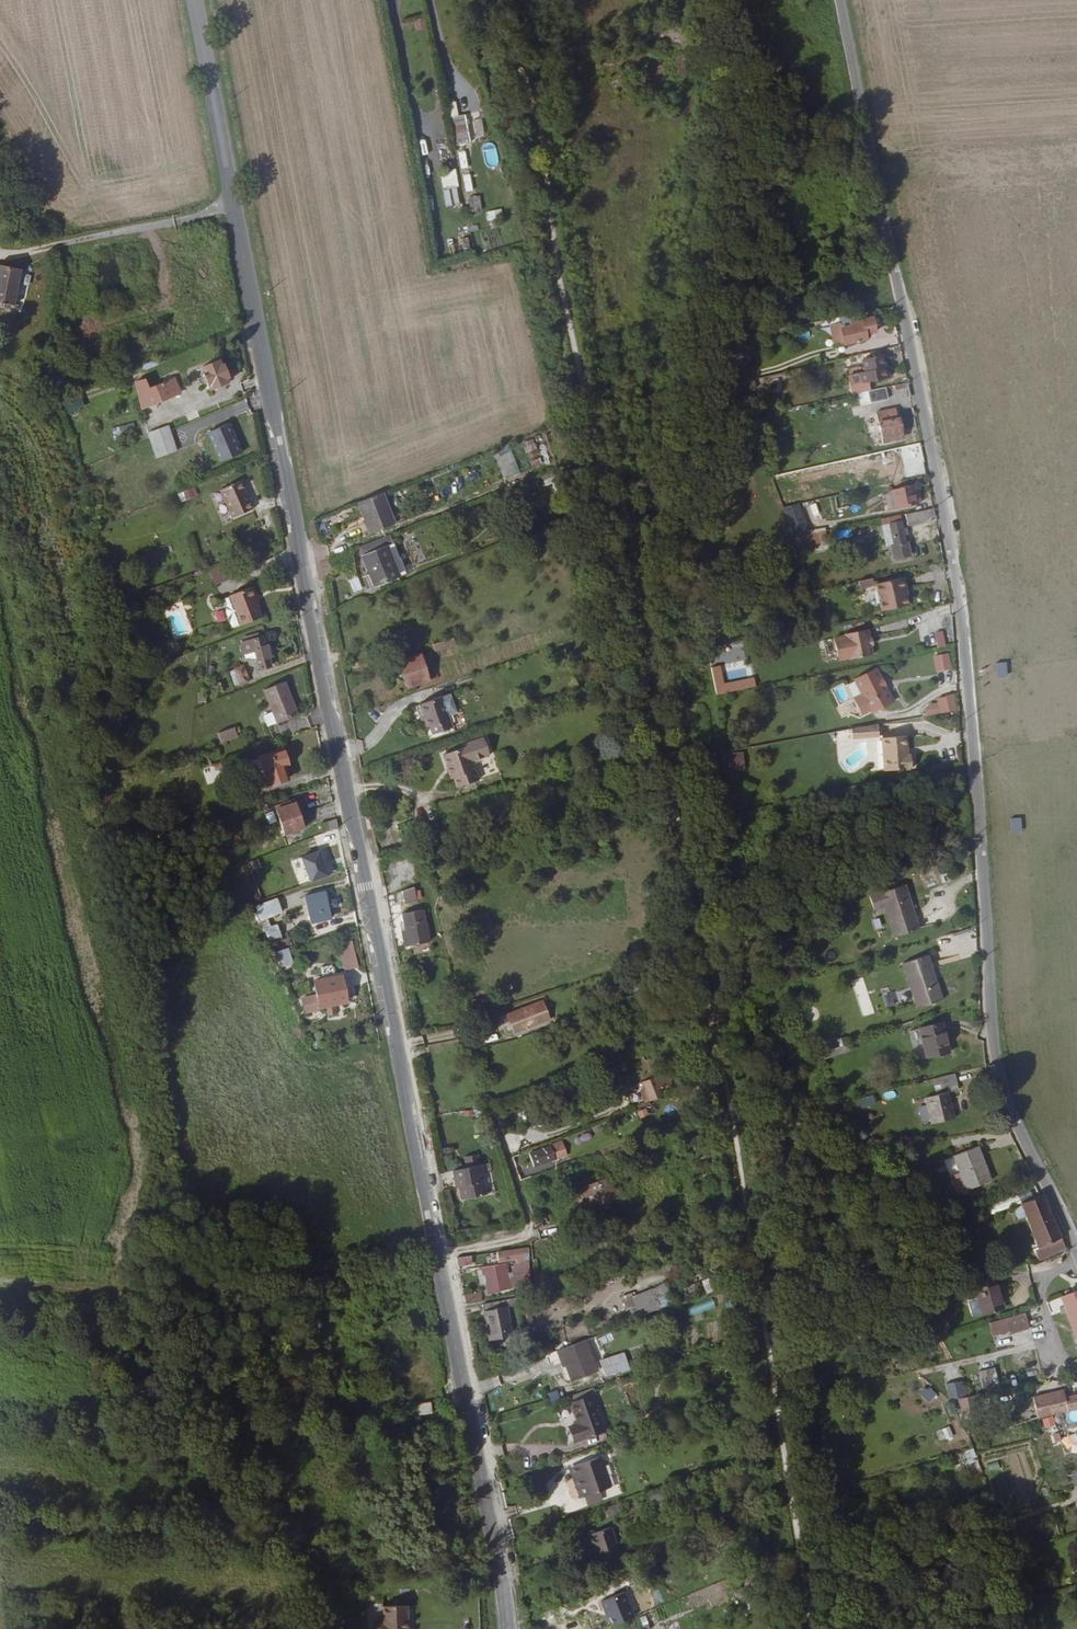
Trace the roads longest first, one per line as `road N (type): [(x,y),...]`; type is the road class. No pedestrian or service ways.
road 1 (tertiary): [(508,1628),(191,0)]
road 2 (residential): [(838,0),(953,556),(996,1056),(1008,1102),(1076,1251)]

